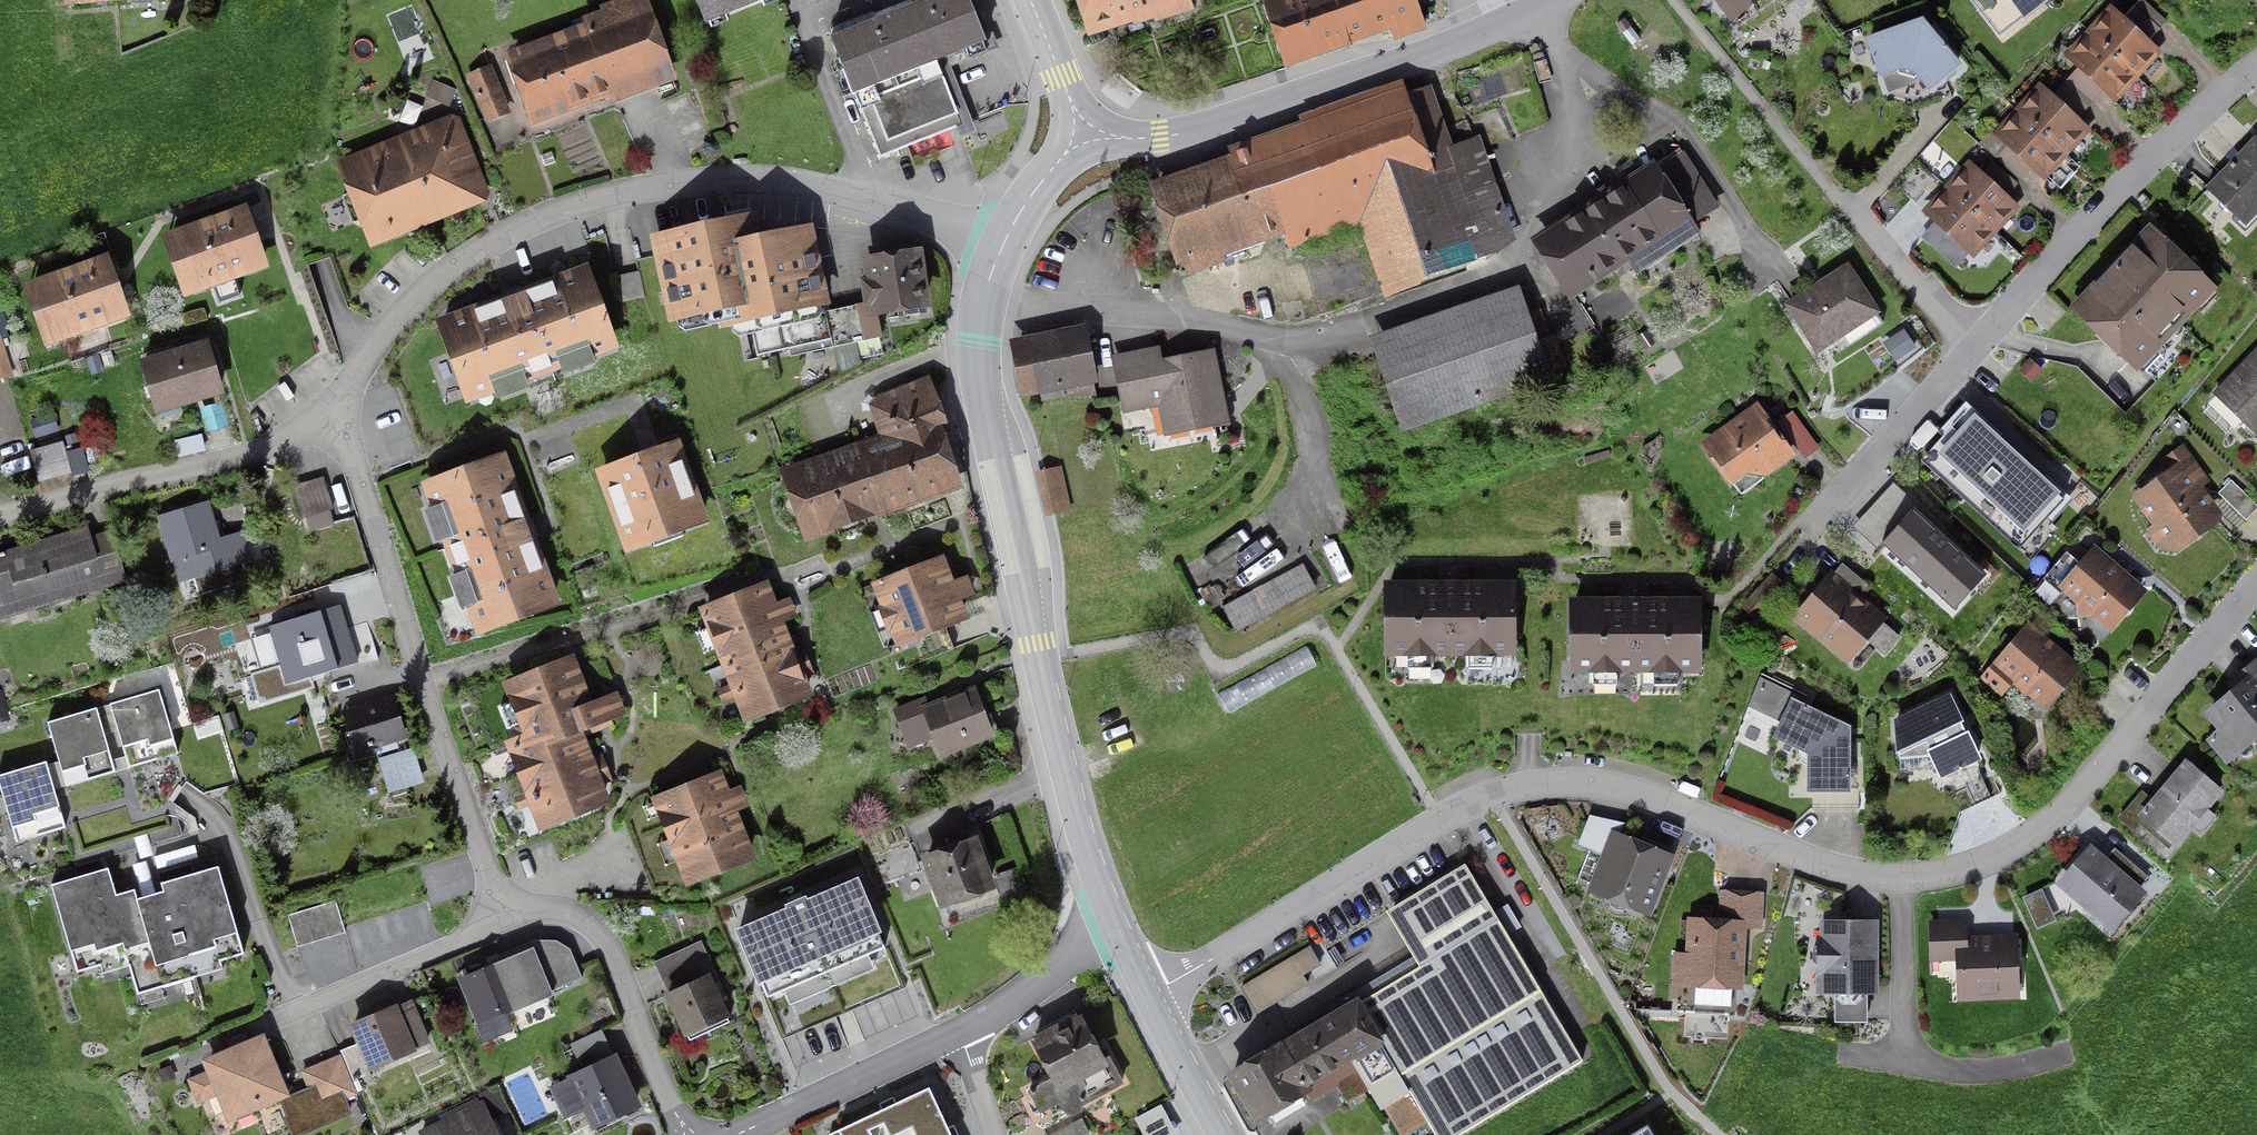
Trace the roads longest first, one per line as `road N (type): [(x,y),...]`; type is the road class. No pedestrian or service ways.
road 1 (residential): [(1150,996),(1442,819),(1530,786),(1595,784),(1638,793),(1863,875),(1969,867),(2064,810),(2256,583)]
road 2 (residential): [(334,423),(505,916),(558,910),(600,931),(682,1134)]
road 3 (residential): [(1004,244),(782,180),(685,183),(591,199),(490,241),(425,288),(359,370),(334,423)]
road 4 (tertiary): [(1004,244),(982,310),(979,387),(1062,771),(1116,933)]
road 5 (residential): [(1804,531),(2124,187),(2256,68)]
road 6 (tertiary): [(1548,0),(1425,54),(1209,128),(1161,137),(1084,135)]
road 7 (residential): [(334,423),(0,521)]
road 8 (residential): [(959,1032),(738,1134)]
road 9 (residential): [(1116,933),(1050,984),(959,1032)]
road 10 (tertiary): [(1150,996),(1223,1134)]
road 11 (residential): [(1084,135),(1031,0)]
road 12 (tertiary): [(1084,135),(1033,193),(1004,244)]

